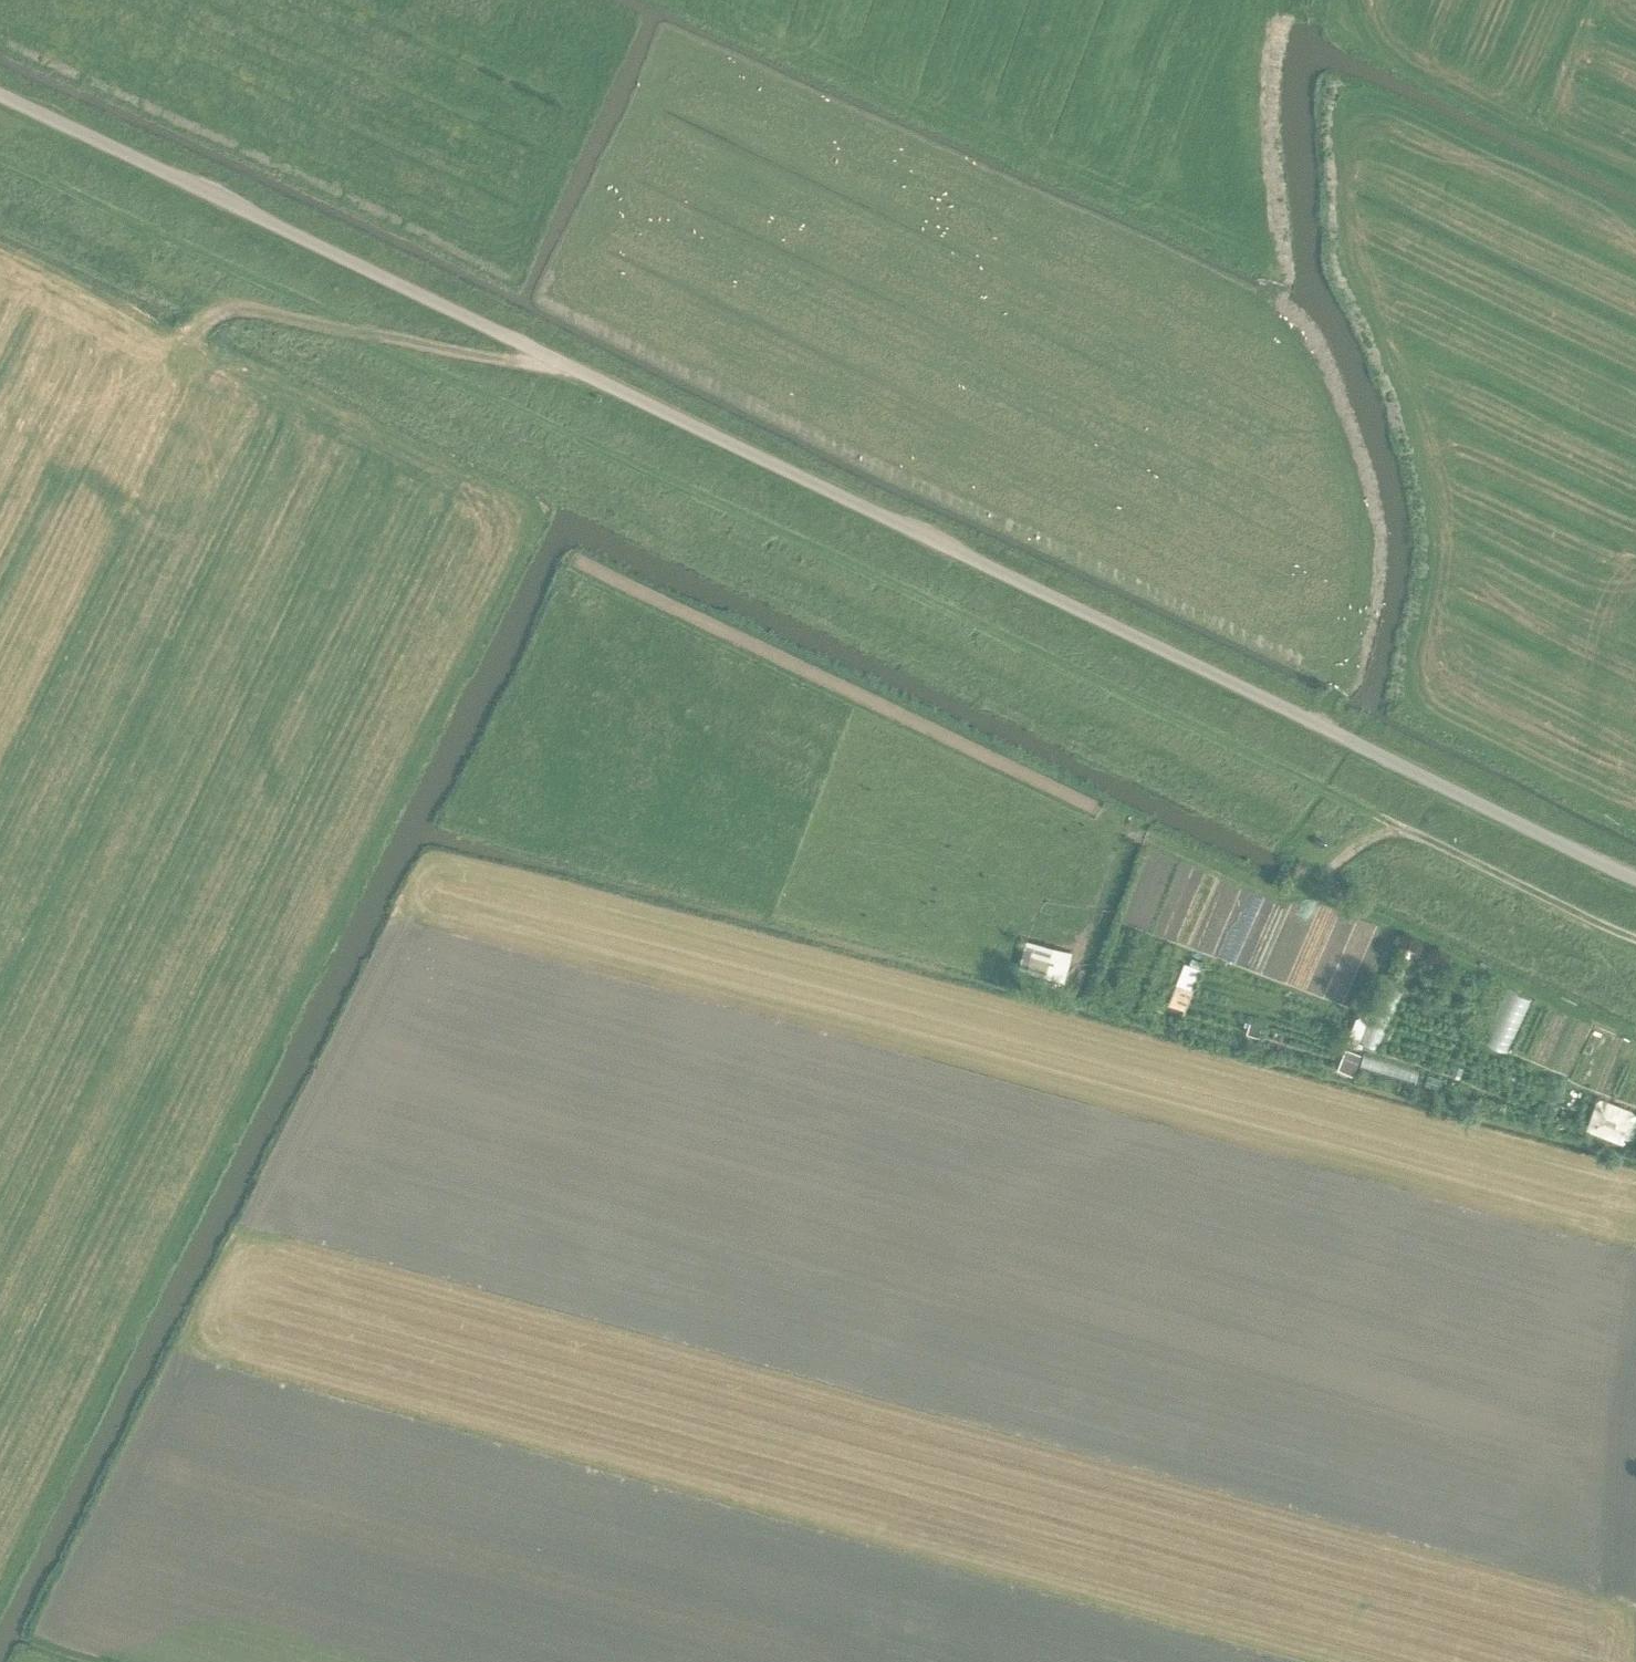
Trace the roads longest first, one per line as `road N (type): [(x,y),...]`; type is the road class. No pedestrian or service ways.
road 1 (unclassified): [(1635,877),(0,94)]
road 2 (track): [(200,347),(208,318),(247,308),(566,366)]
road 3 (track): [(1398,831),(1364,837),(1319,884),(1281,891),(1140,832)]

